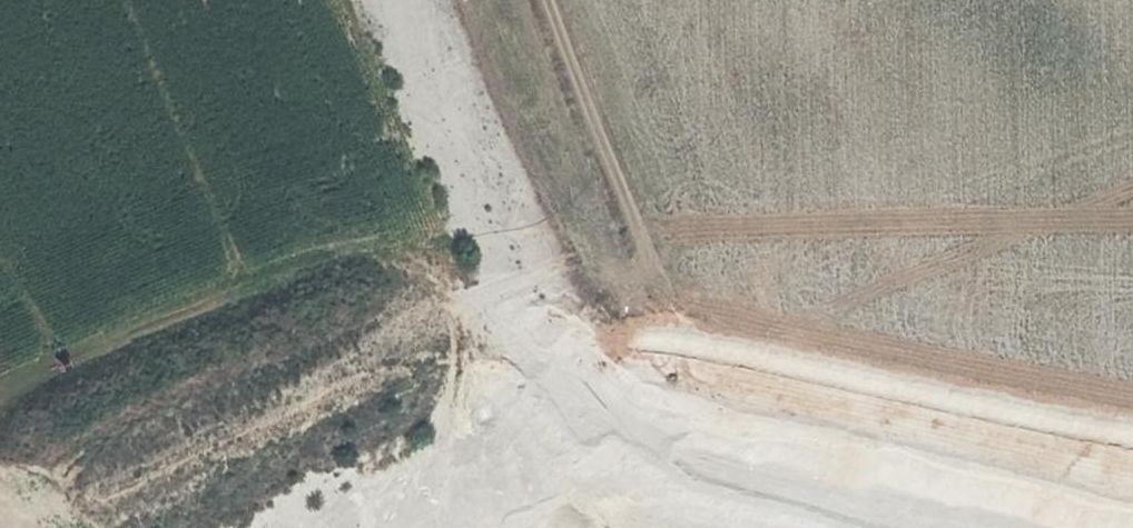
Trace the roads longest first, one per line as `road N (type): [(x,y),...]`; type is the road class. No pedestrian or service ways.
road 1 (track): [(541,0),(579,119),(777,527)]

